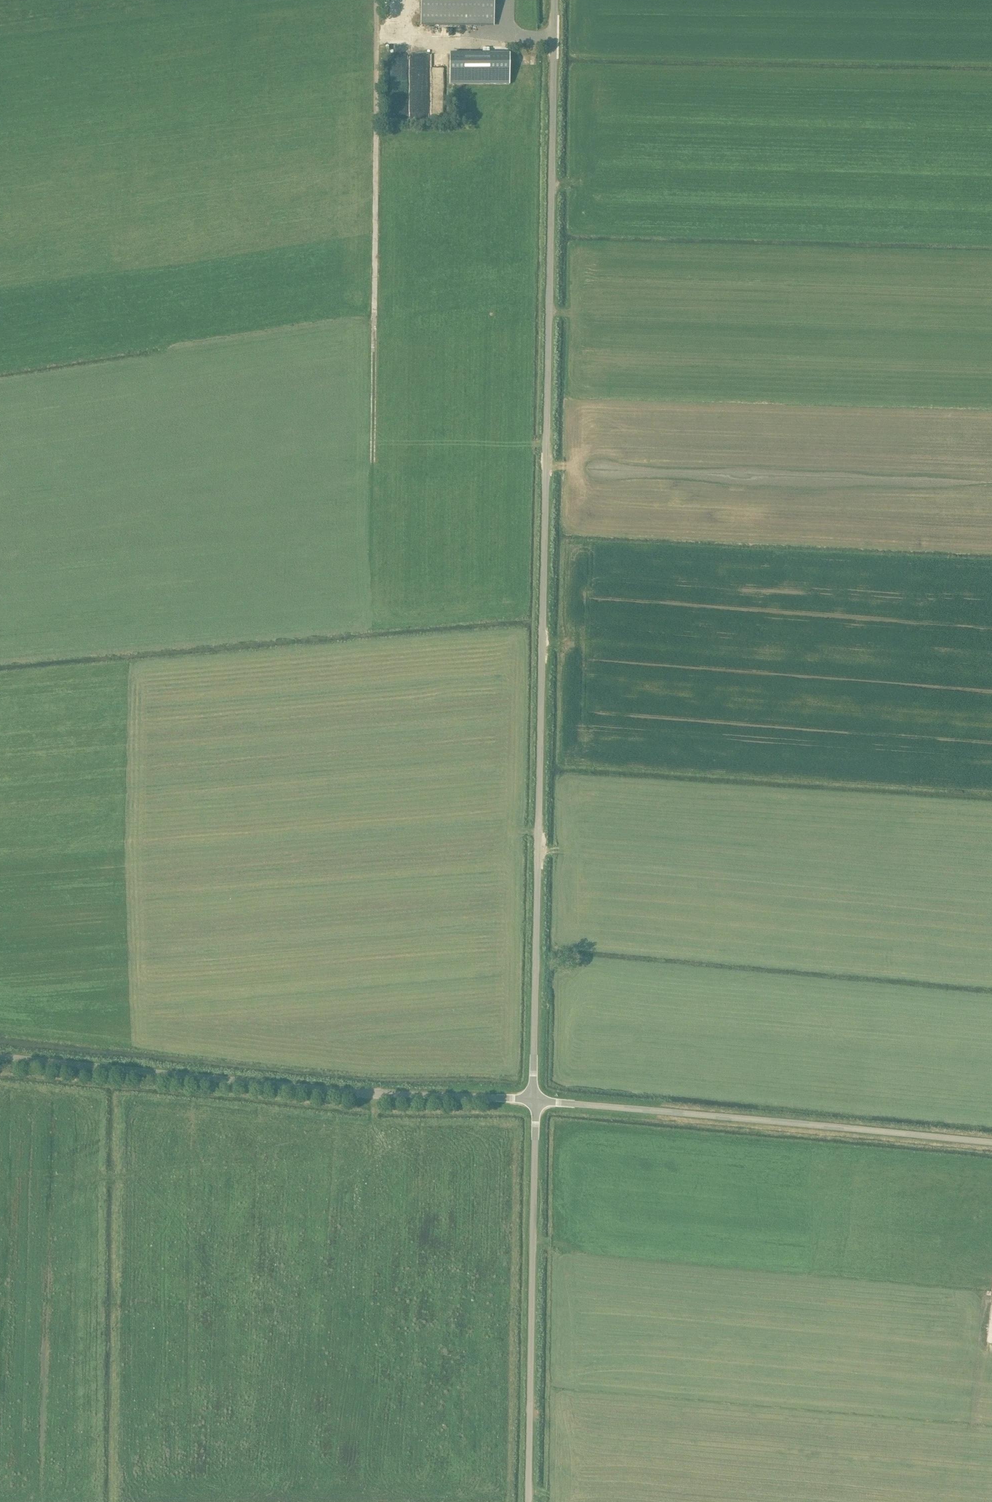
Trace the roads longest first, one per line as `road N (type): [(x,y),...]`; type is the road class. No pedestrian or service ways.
road 1 (unclassified): [(532,1099),(551,0)]
road 2 (unclassified): [(532,1099),(309,1087),(0,1055)]
road 3 (unclassified): [(991,1143),(532,1099)]
road 4 (unclassified): [(529,1501),(532,1099)]

